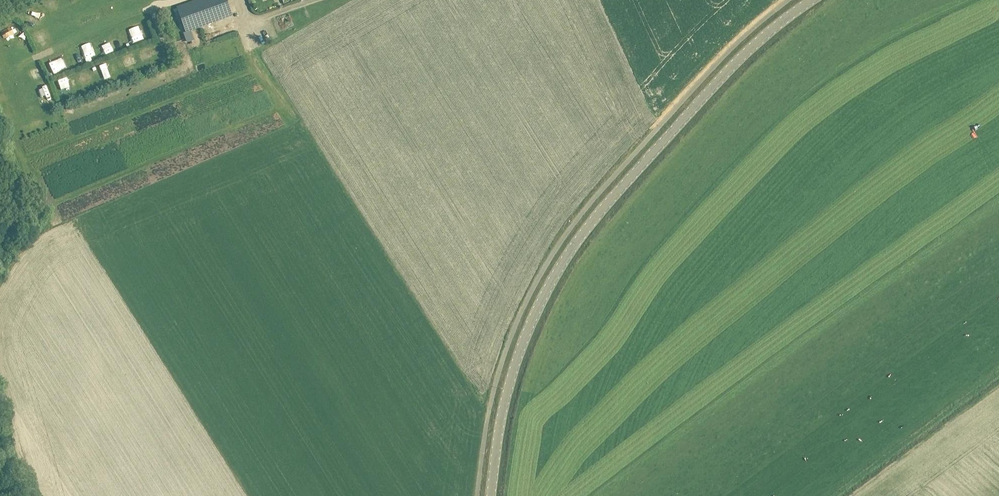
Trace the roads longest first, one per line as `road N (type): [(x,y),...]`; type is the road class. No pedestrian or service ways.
road 1 (tertiary): [(491,495),(503,414),(527,338),(600,211),(752,46),(814,0)]

